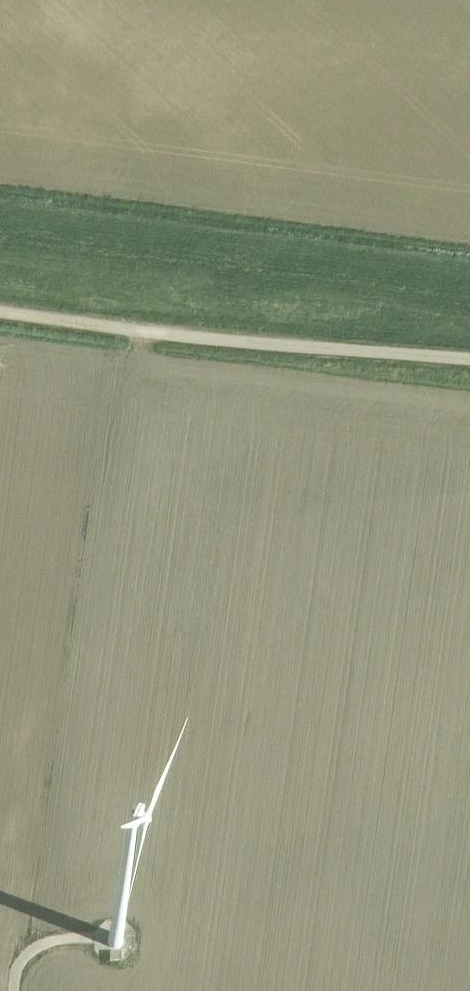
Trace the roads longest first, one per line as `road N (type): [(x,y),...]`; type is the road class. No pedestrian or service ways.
road 1 (unclassified): [(469,359),(0,314)]

